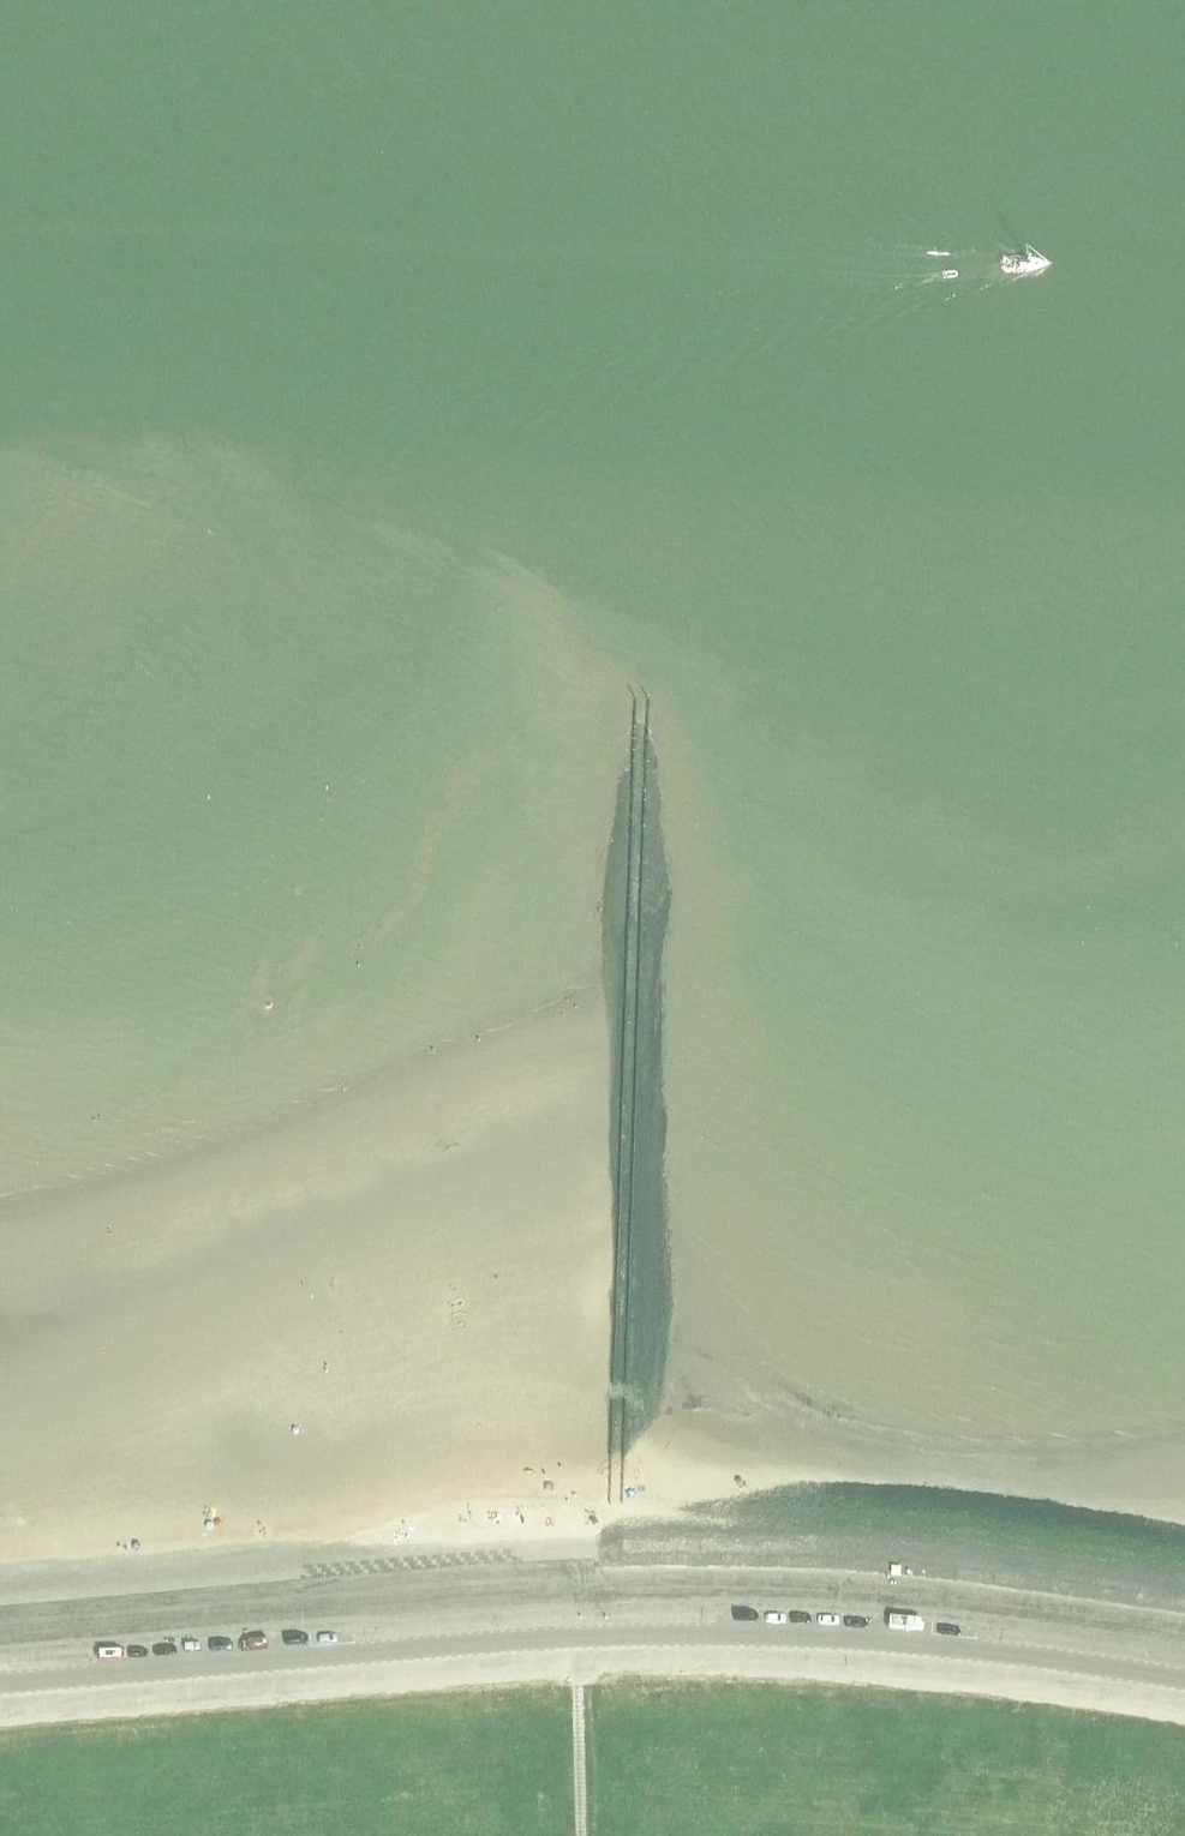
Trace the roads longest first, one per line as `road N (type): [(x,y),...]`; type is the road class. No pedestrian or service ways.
road 1 (unclassified): [(0,1686),(573,1638),(732,1634),(911,1644),(1184,1681)]

